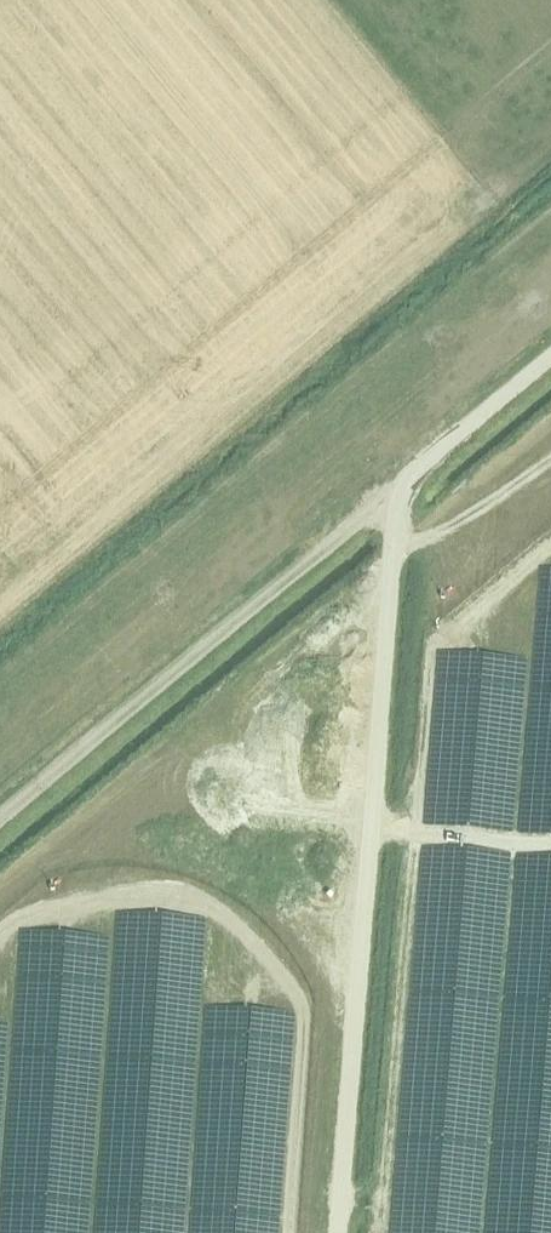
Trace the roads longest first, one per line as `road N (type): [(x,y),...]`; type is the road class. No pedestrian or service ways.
road 1 (unclassified): [(341,1232),(395,495),(550,357)]
road 2 (track): [(0,822),(395,495)]

